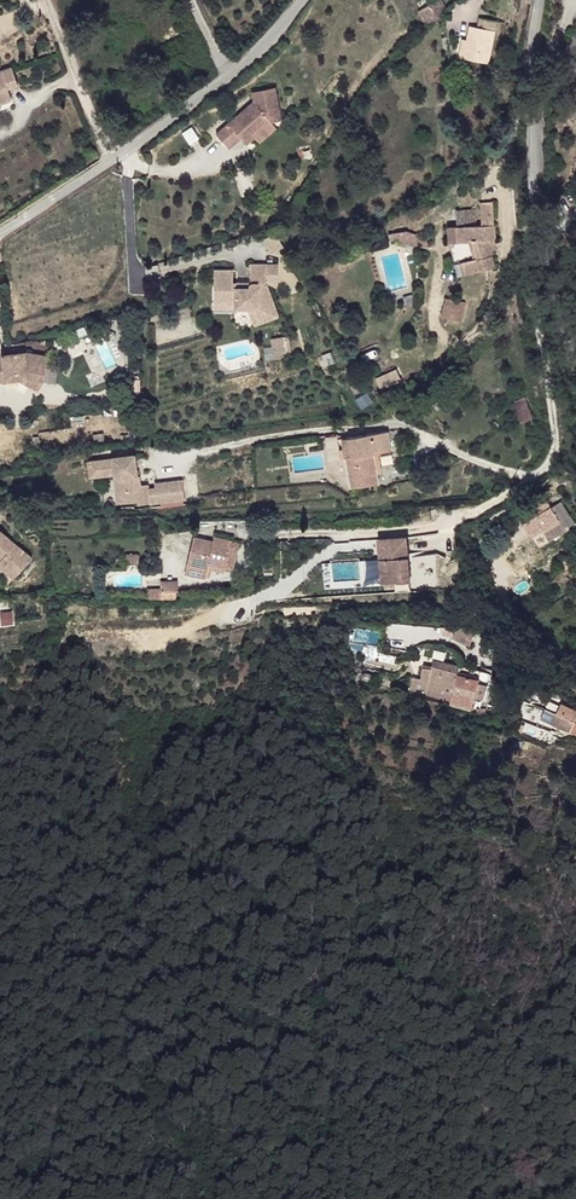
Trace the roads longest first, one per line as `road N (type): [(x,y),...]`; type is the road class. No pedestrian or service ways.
road 1 (unclassified): [(575,290),(539,144),(551,0)]
road 2 (residential): [(107,157),(267,47),(303,0)]
road 3 (residential): [(107,157),(47,0)]
road 4 (residential): [(0,231),(107,157)]

